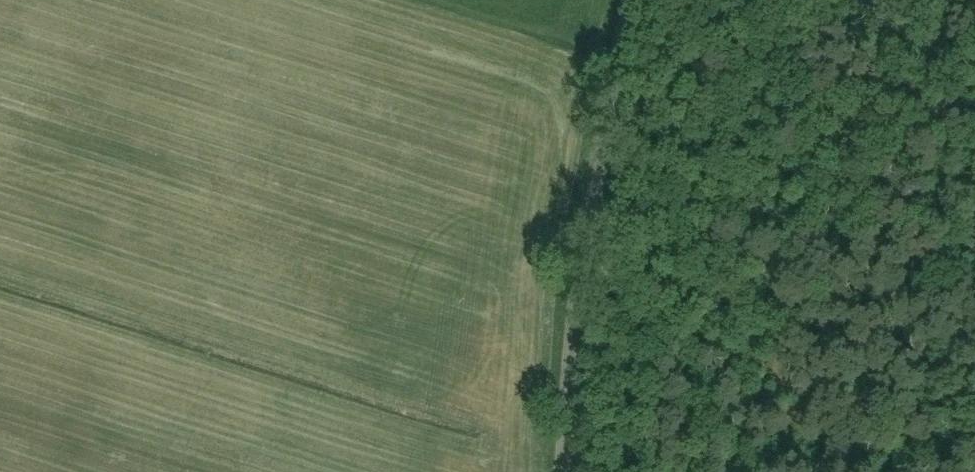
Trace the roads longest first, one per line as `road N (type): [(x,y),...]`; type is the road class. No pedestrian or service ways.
road 1 (unclassified): [(558,471),(559,418),(631,0)]

